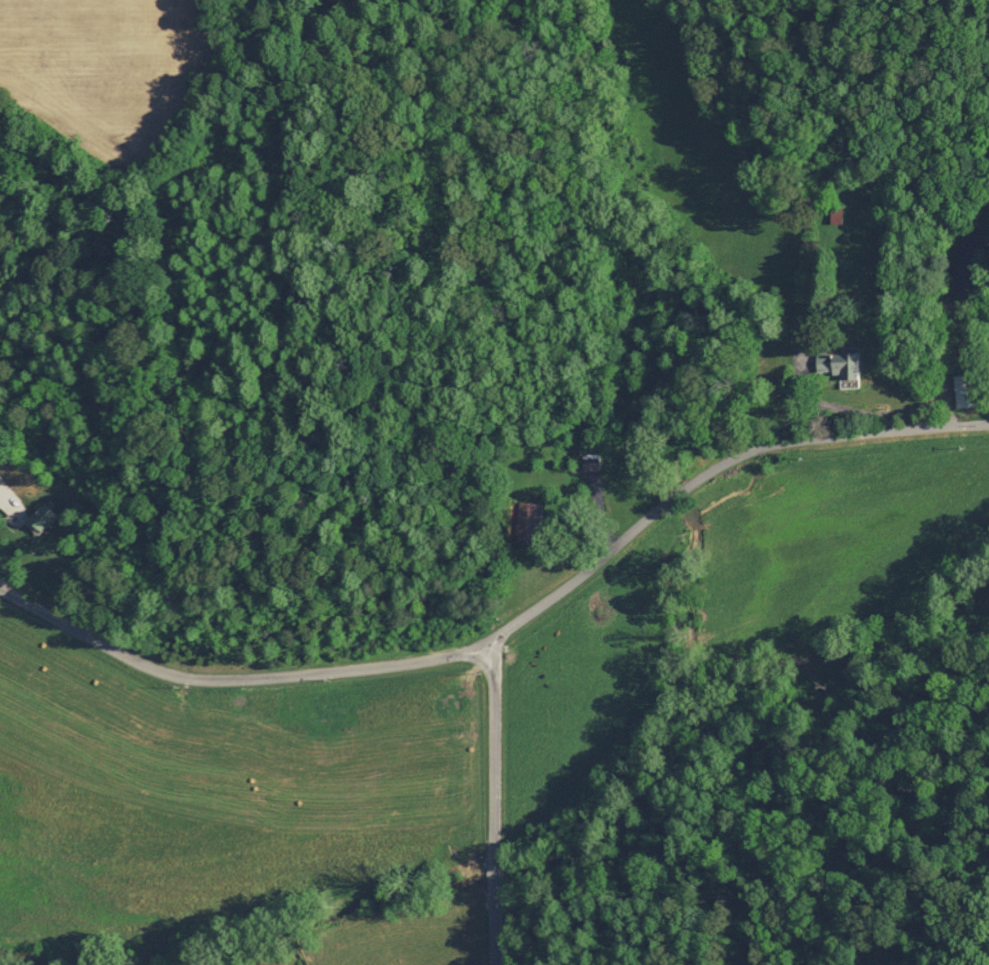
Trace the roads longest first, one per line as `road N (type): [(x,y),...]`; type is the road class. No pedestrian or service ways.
road 1 (residential): [(0,589),(134,663),(186,679),(445,660),(486,643),(566,589),(717,468),(770,446),(988,426)]
road 2 (residential): [(494,964),(486,643)]

